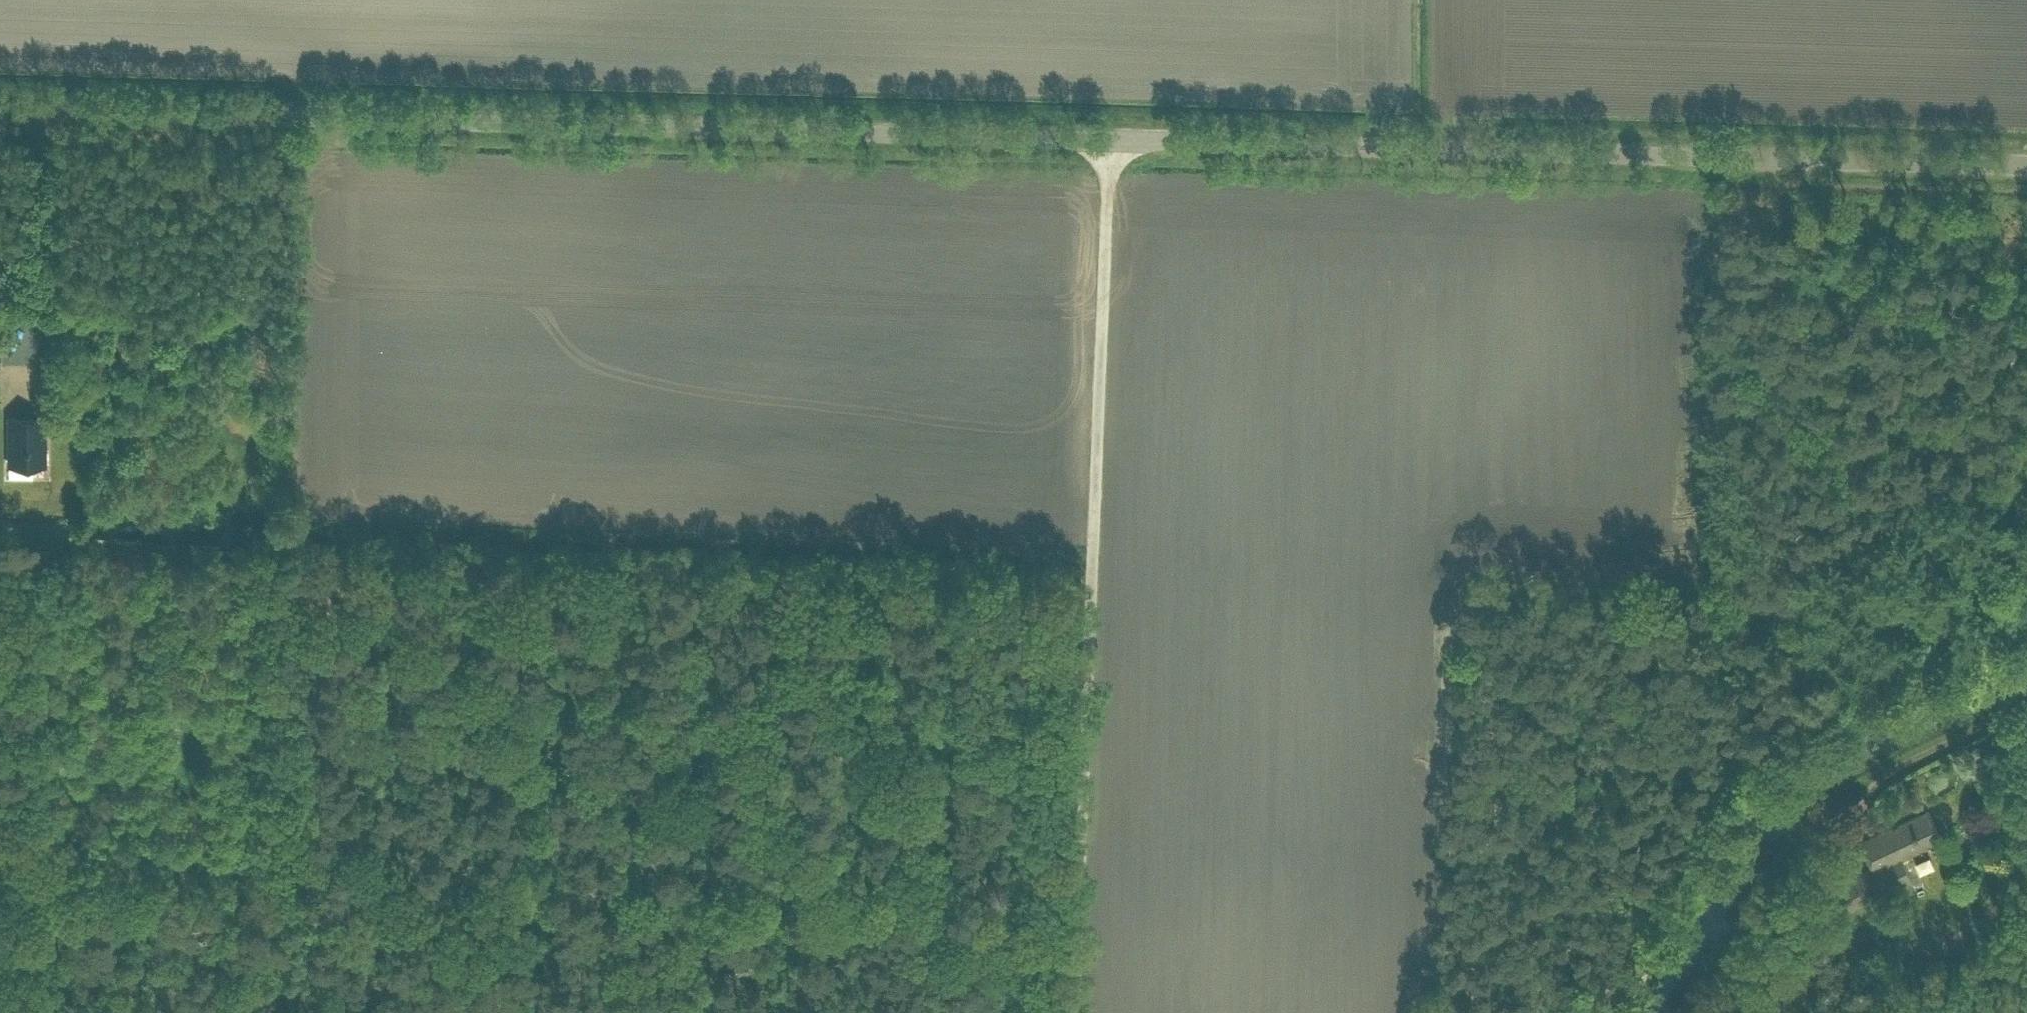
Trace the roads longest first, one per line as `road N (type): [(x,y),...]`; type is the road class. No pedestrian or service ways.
road 1 (unclassified): [(1105,132),(0,101)]
road 2 (unclassified): [(2026,161),(1105,132)]
road 3 (unclassified): [(1105,132),(1073,1012)]

